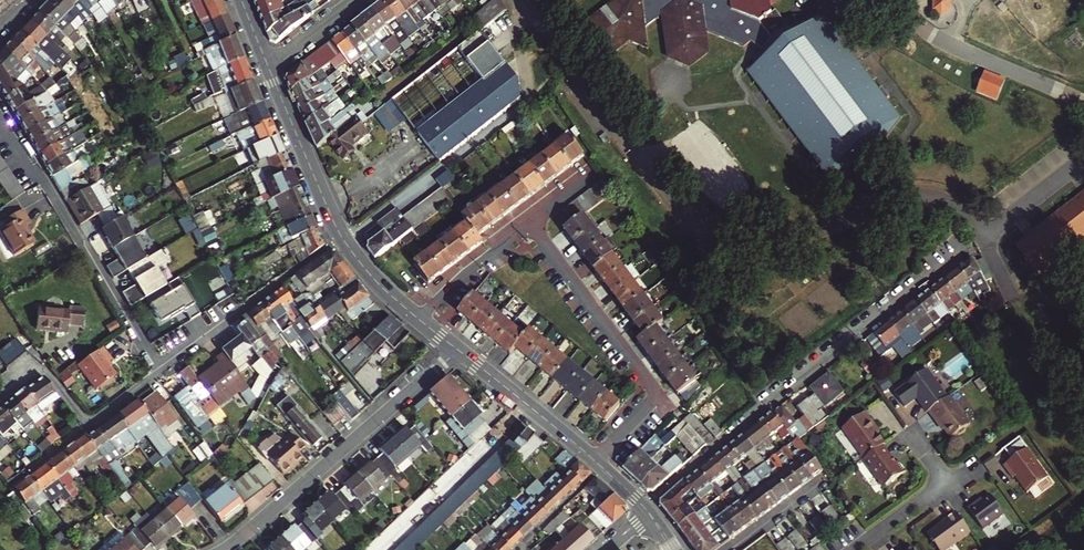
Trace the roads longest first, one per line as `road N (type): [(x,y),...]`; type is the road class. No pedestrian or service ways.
road 1 (residential): [(643,507),(973,240)]
road 2 (residential): [(0,106),(159,373)]
road 3 (residential): [(459,350),(223,549)]
road 4 (residential): [(532,223),(659,393),(595,460)]
road 5 (residential): [(159,373),(342,236)]
road 6 (residential): [(0,401),(41,368),(90,425),(159,373)]
road 7 (residential): [(268,67),(342,236)]
road 8 (residential): [(459,350),(595,460)]
road 9 (residential): [(419,320),(532,223)]

